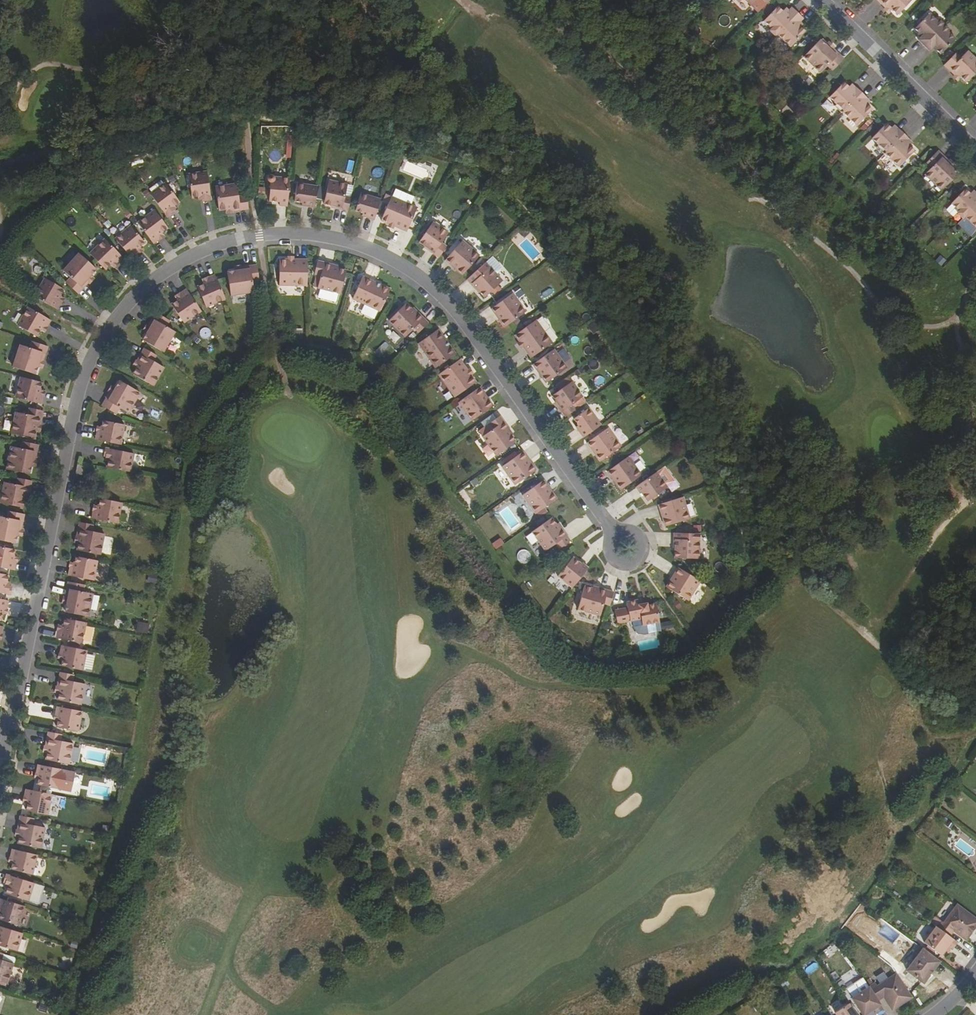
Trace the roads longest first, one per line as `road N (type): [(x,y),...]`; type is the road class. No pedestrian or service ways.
road 1 (residential): [(627,548),(460,317),(418,275),(319,235),(214,247),(136,295),(83,378),(0,766)]
road 2 (residential): [(975,151),(821,0)]

